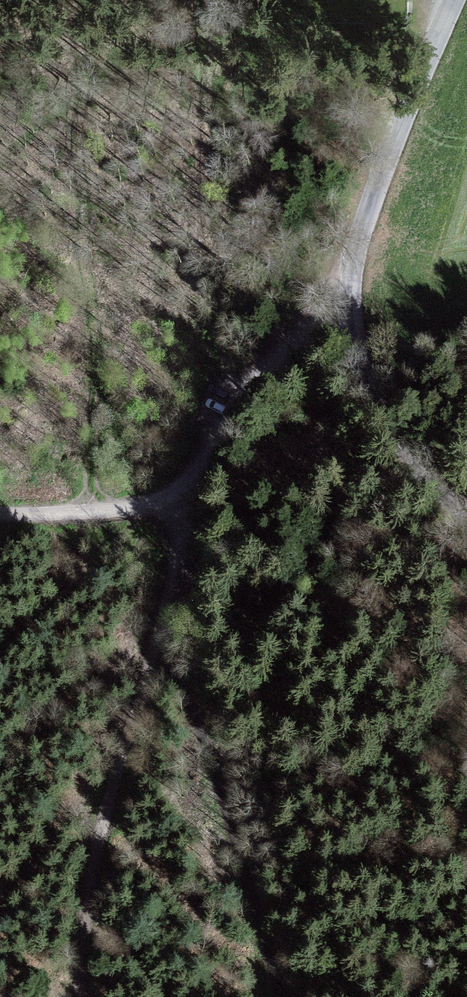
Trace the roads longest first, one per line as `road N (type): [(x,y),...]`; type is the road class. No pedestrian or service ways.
road 1 (tertiary): [(454,0),(369,212),(349,298),(363,368),(386,421),(466,519)]
road 2 (track): [(82,996),(106,822),(170,613),(183,498)]
road 3 (track): [(282,996),(205,743),(157,661)]
road 4 (track): [(351,278),(227,427),(183,498)]
road 5 (track): [(183,498),(0,514)]

